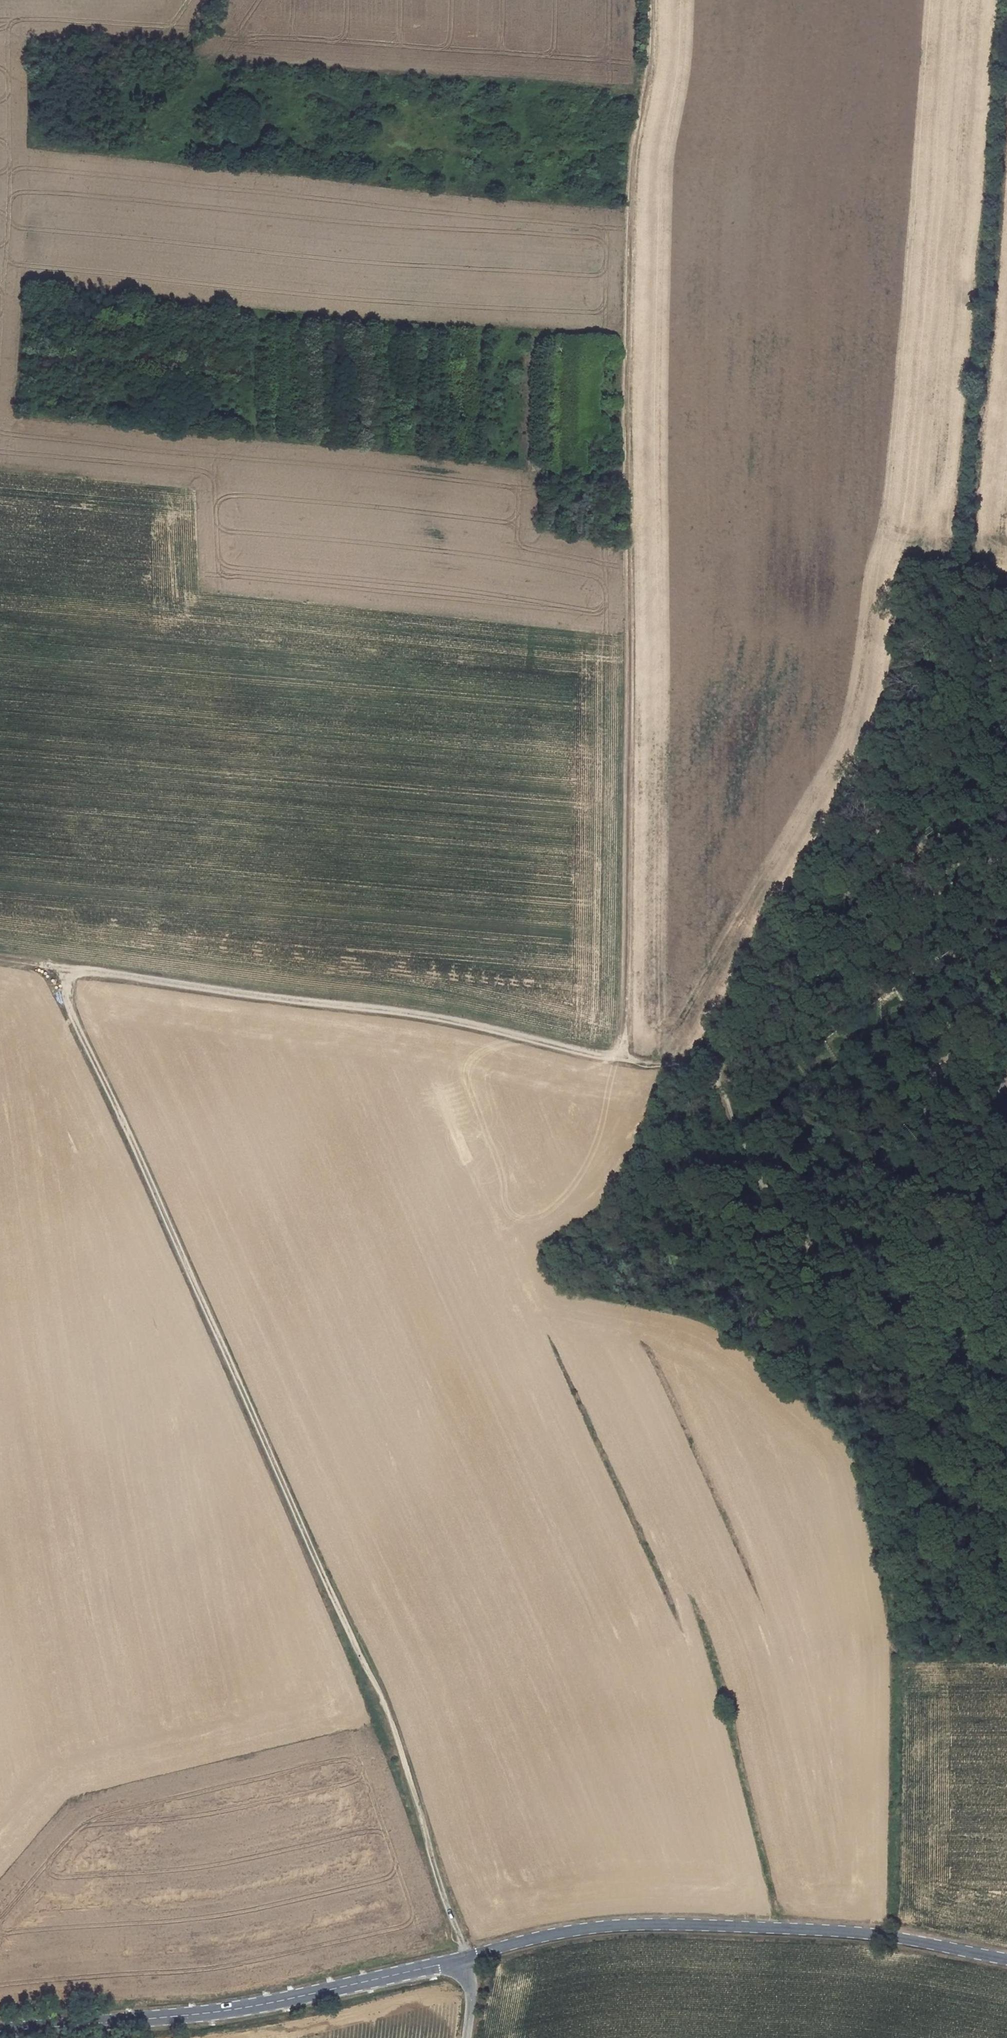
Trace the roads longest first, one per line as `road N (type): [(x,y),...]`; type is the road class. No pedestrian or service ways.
road 1 (track): [(466,1960),(397,1735),(51,966),(408,1011),(671,1061)]
road 2 (track): [(626,1058),(633,698),(625,246),(651,0)]
road 3 (tertiary): [(466,1960),(636,1923),(880,1934),(1006,1958)]
road 4 (tertiary): [(0,2030),(244,2008),(466,1960)]

